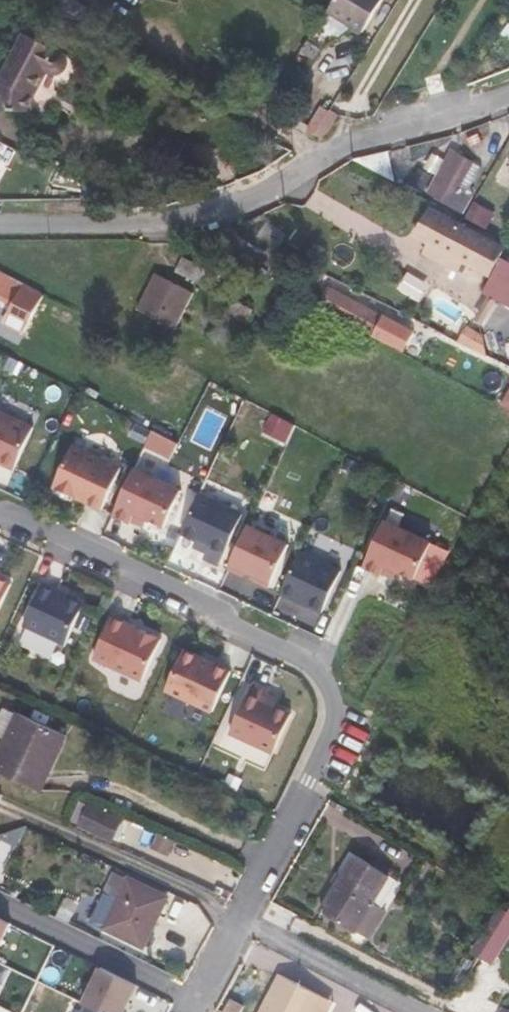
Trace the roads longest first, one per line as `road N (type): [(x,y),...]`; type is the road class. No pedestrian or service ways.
road 1 (residential): [(0,514),(303,654),(330,697),(328,741),(196,1000)]
road 2 (residential): [(0,220),(193,212),(508,95)]
road 3 (residential): [(0,903),(196,1000)]

